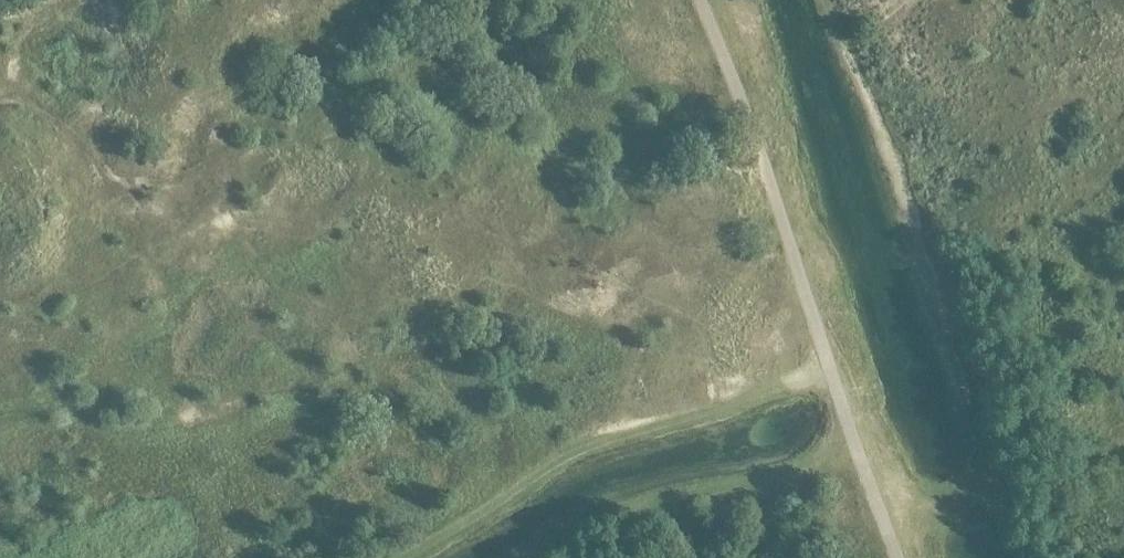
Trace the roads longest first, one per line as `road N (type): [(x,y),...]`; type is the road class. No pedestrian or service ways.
road 1 (track): [(897,557),(700,0)]

